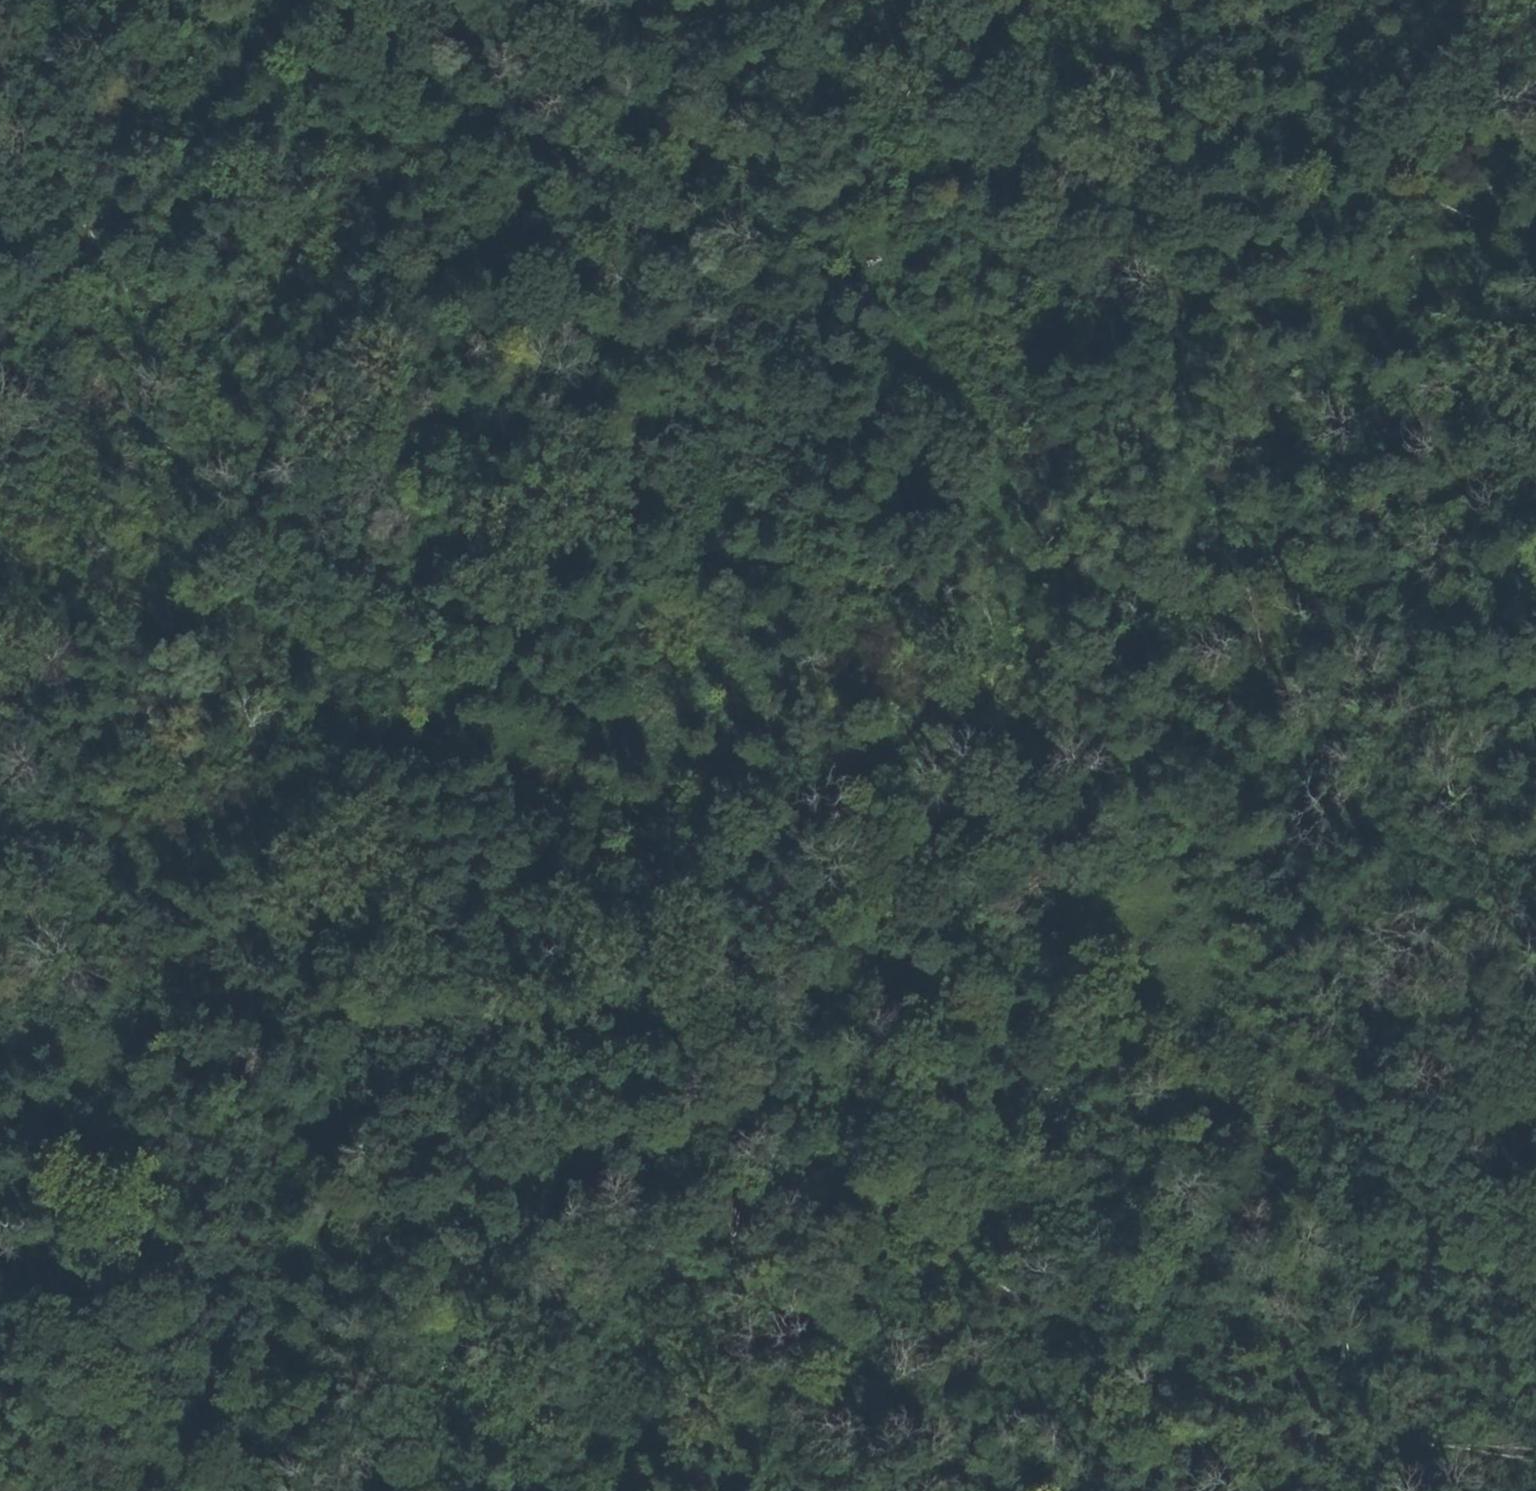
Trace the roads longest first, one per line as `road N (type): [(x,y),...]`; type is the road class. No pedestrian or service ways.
road 1 (track): [(1152,1490),(1209,1406),(1274,1347),(1312,1323),(1535,1248)]

